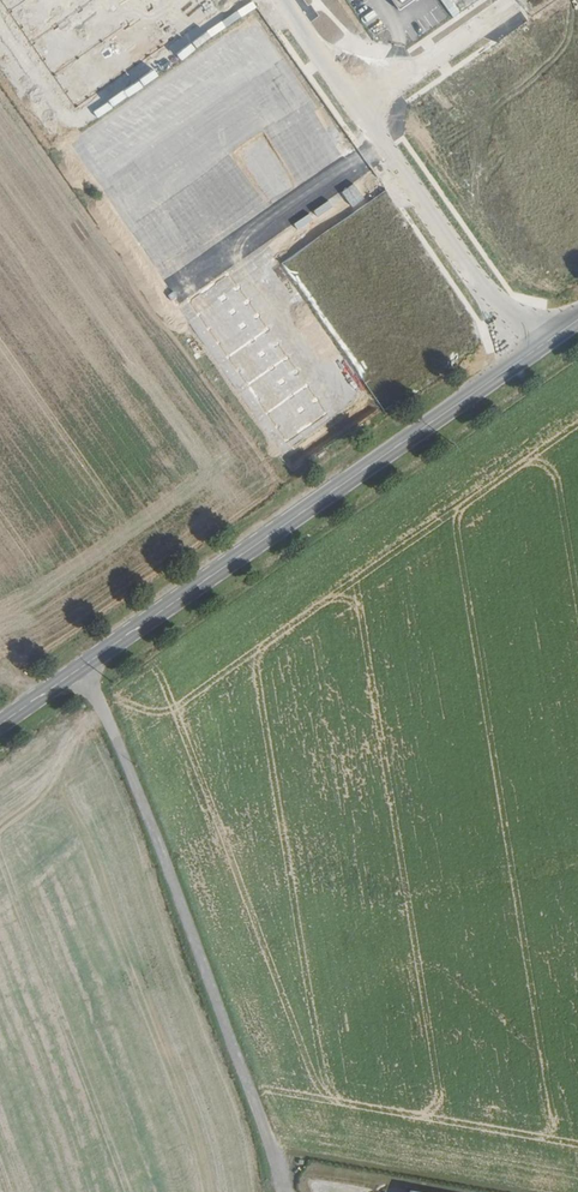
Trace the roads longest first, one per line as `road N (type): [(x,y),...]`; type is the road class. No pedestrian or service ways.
road 1 (secondary): [(0,723),(544,345)]
road 2 (track): [(285,1191),(88,661)]
road 3 (residential): [(359,112),(502,309),(544,345)]
road 4 (unclassified): [(519,0),(359,112)]
road 5 (residential): [(279,0),(359,112)]

